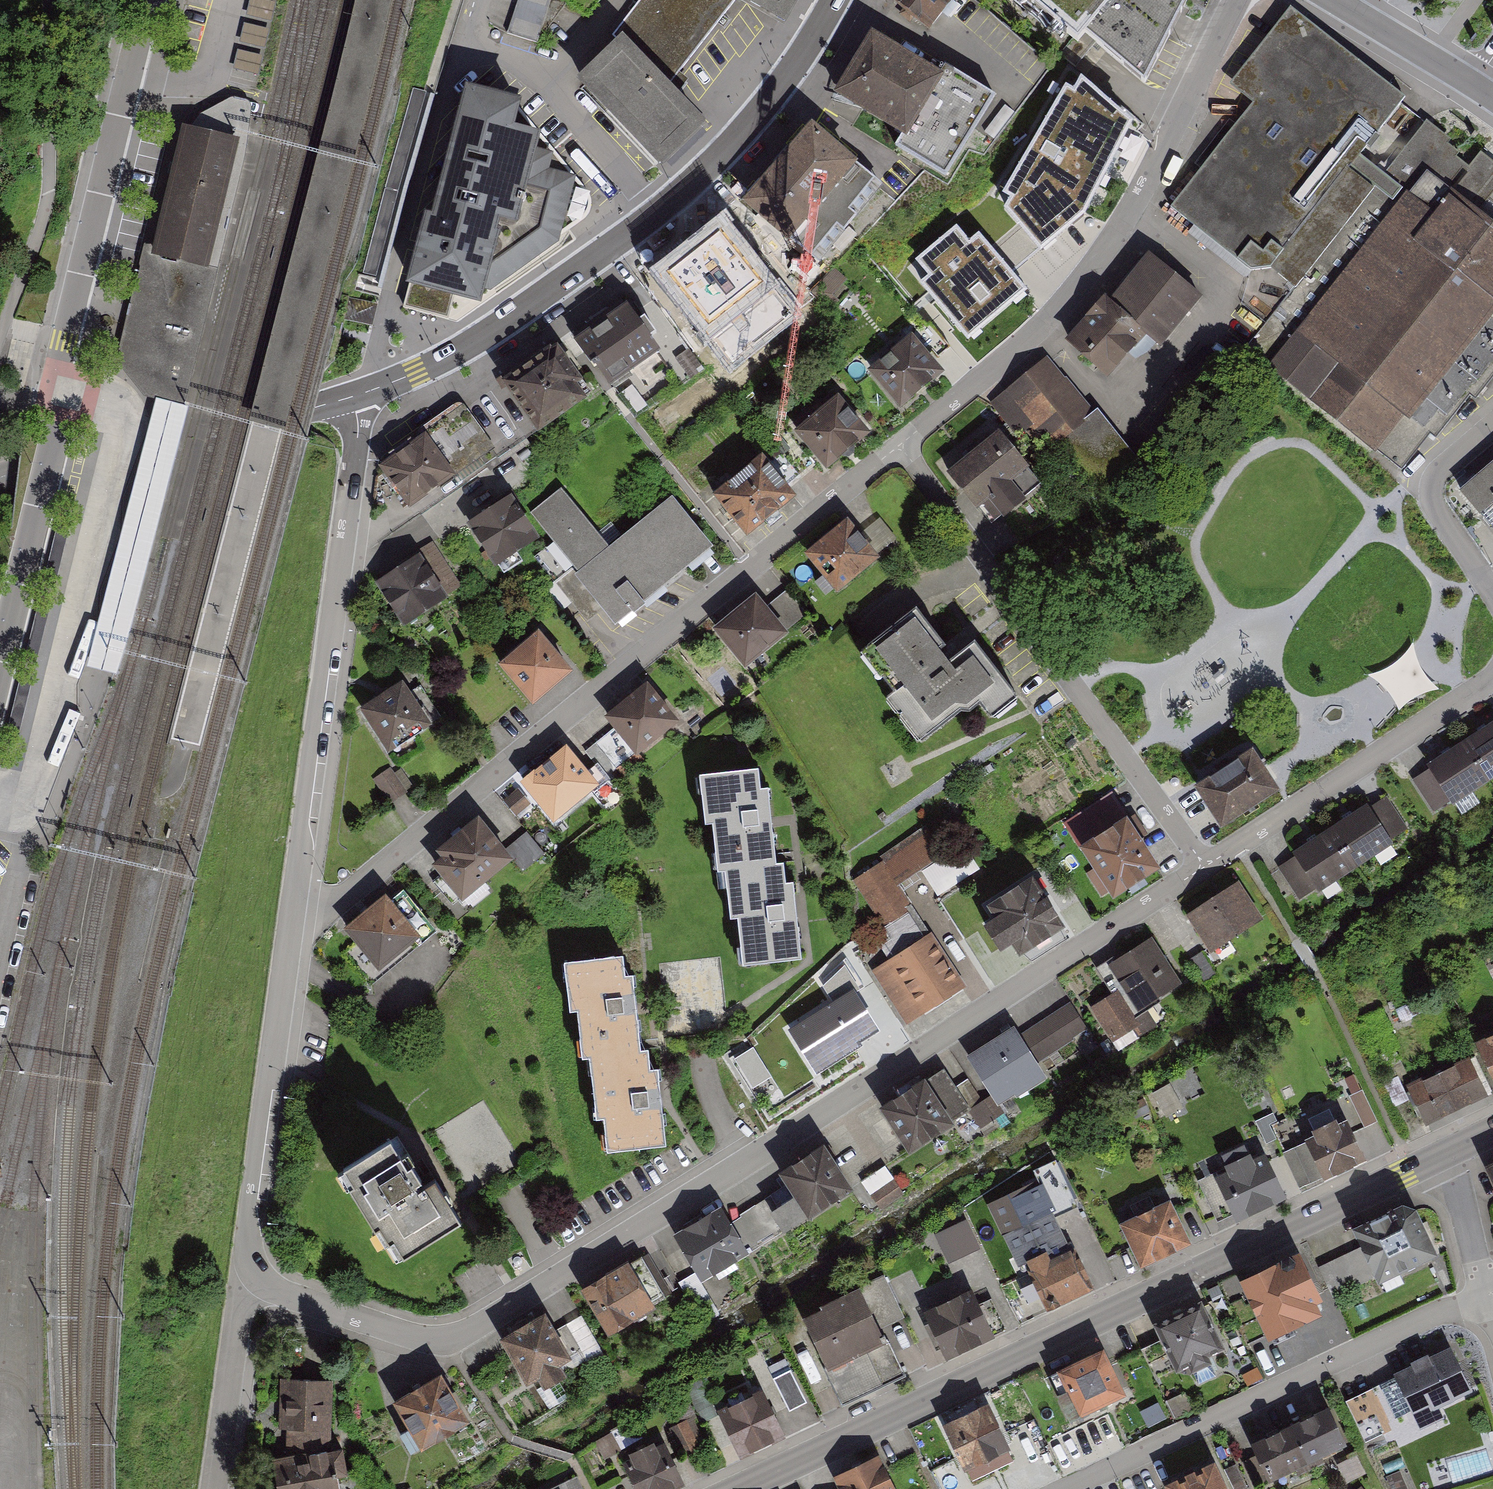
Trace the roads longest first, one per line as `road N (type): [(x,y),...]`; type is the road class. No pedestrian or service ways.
road 1 (residential): [(1205,866),(456,1337),(410,1336),(281,1294),(243,1273)]
road 2 (secondary): [(1440,1157),(738,1488)]
road 3 (residential): [(900,444),(331,906),(292,914)]
road 4 (residential): [(1235,0),(1118,238),(1036,332),(900,444)]
road 5 (residential): [(292,914),(357,441),(351,397)]
road 6 (residential): [(900,444),(1205,866)]
road 7 (residential): [(1484,1292),(1068,1488)]
road 8 (tertiary): [(150,0),(64,342),(57,404)]
road 9 (residential): [(243,1273),(292,914)]
road 10 (secondary): [(351,397),(0,478)]
road 11 (secondary): [(657,212),(463,351),(351,397)]
road 12 (residential): [(1492,676),(1205,866)]
road 13 (secondary): [(835,0),(749,122),(657,212)]
road 14 (residential): [(464,38),(547,74),(657,212)]
road 15 (tertiary): [(57,404),(0,663)]
road 16 (residential): [(214,1488),(243,1273)]
road 17 (residential): [(1492,426),(1431,487),(1433,502),(1492,592)]
road 18 (tertiary): [(1364,18),(1492,96)]
road 19 (residential): [(1484,1292),(1460,1197),(1440,1157)]

